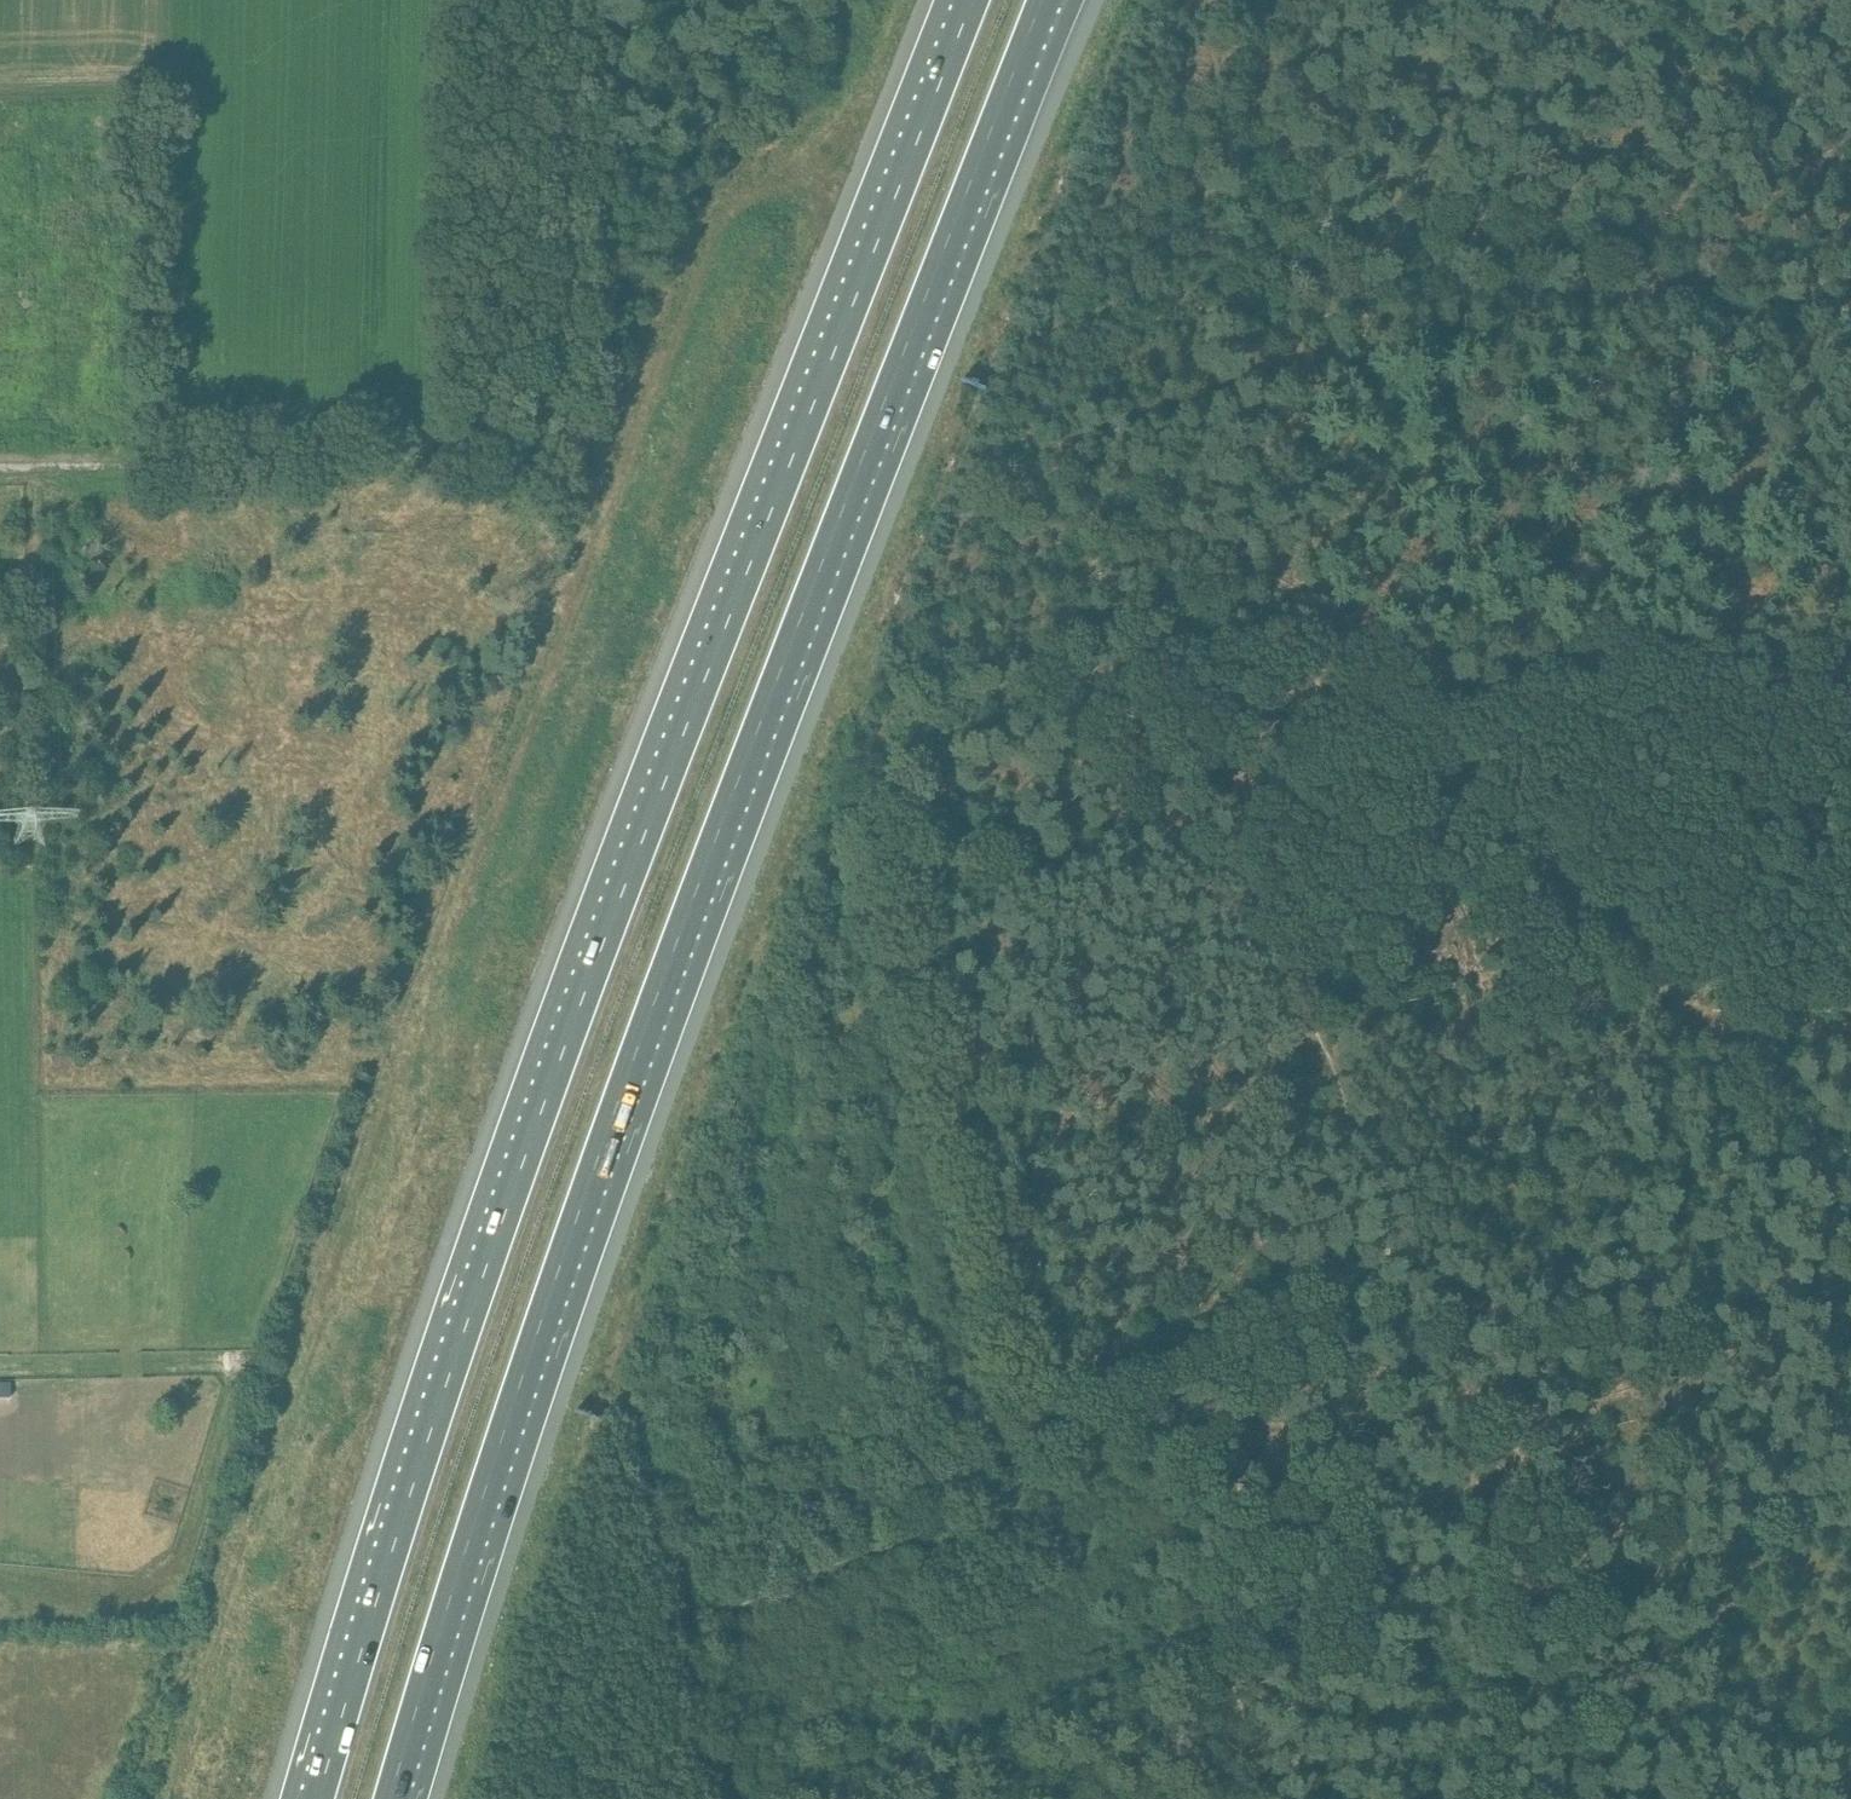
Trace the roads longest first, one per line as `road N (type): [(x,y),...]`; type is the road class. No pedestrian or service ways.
road 1 (motorway): [(388,1798),(632,1065),(1046,0)]
road 2 (motorway): [(974,0),(571,1032),(317,1798)]
road 3 (track): [(670,1637),(725,1798)]

